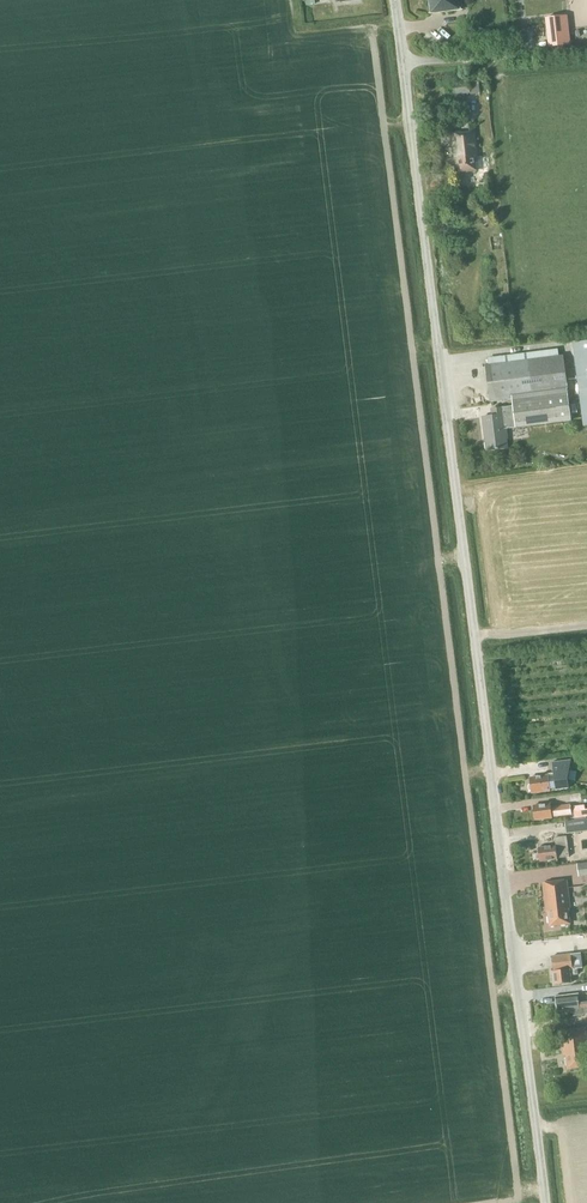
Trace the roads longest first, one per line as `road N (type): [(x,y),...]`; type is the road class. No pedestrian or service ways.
road 1 (unclassified): [(543,1202),(394,0)]

